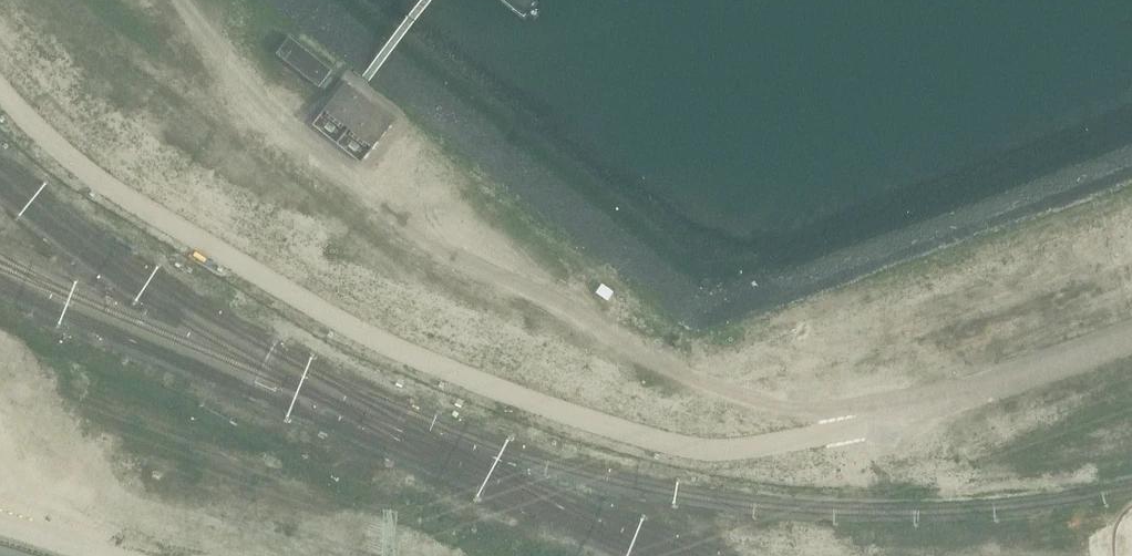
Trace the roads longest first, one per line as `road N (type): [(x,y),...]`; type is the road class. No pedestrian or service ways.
road 1 (unclassified): [(182,0),(260,104),(438,247),(571,307),(672,371),(791,410),(860,406),(894,422),(1131,336)]

